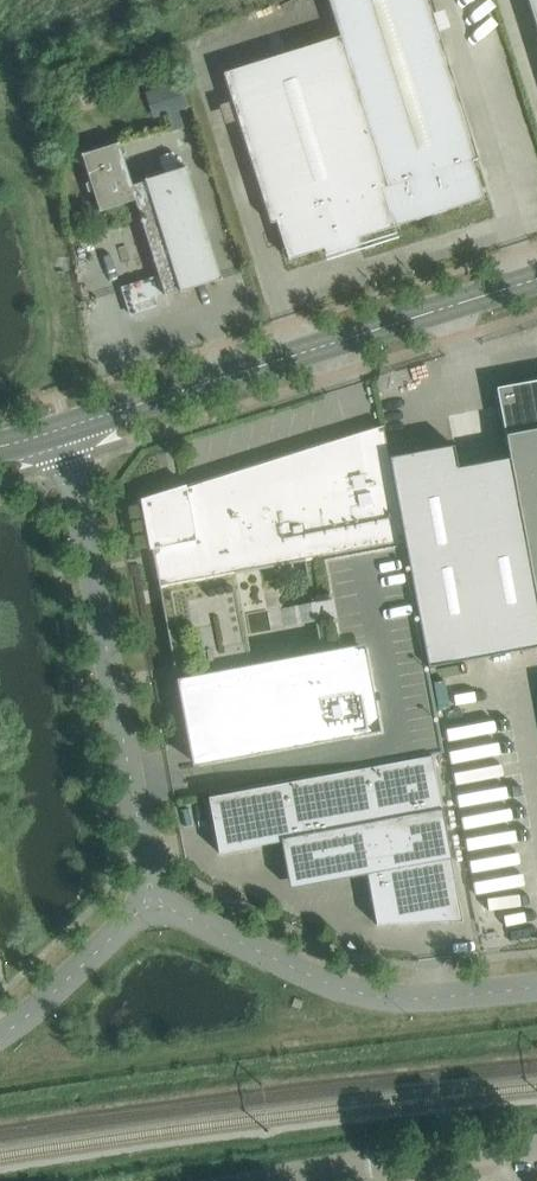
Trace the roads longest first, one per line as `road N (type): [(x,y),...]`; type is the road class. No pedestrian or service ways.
road 1 (secondary): [(66,427),(536,279)]
road 2 (unclassified): [(152,894),(66,427)]
road 3 (unclassified): [(152,894),(383,1001),(536,988)]
road 4 (unclassified): [(0,1036),(152,894)]
road 5 (tertiary): [(402,1160),(257,1180)]
road 6 (tertiary): [(536,1149),(402,1160)]

